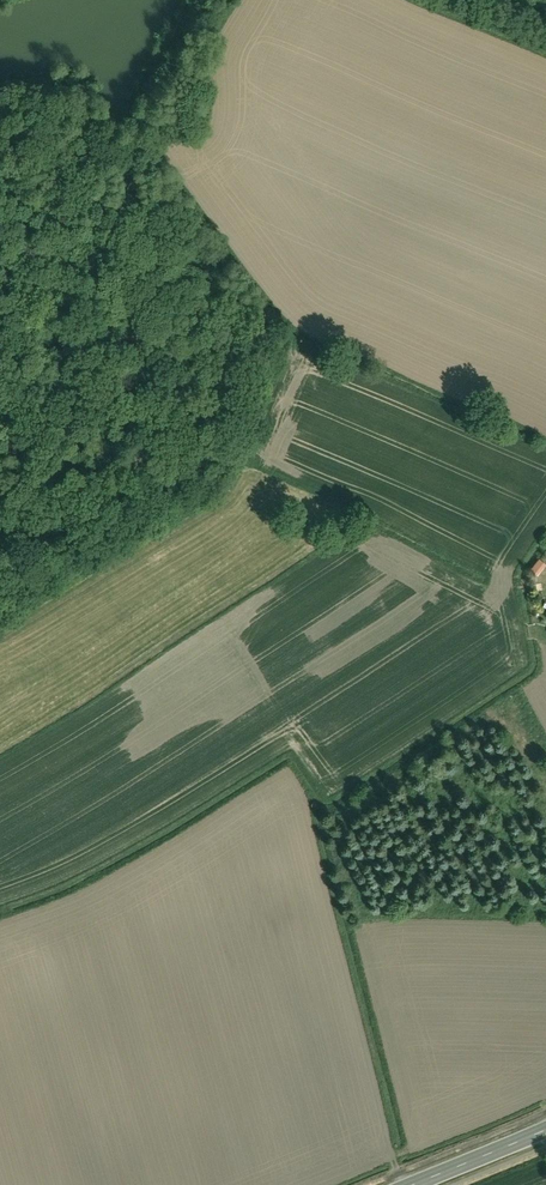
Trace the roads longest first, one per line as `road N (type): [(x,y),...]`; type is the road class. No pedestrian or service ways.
road 1 (secondary): [(545,1131),(417,1184)]

